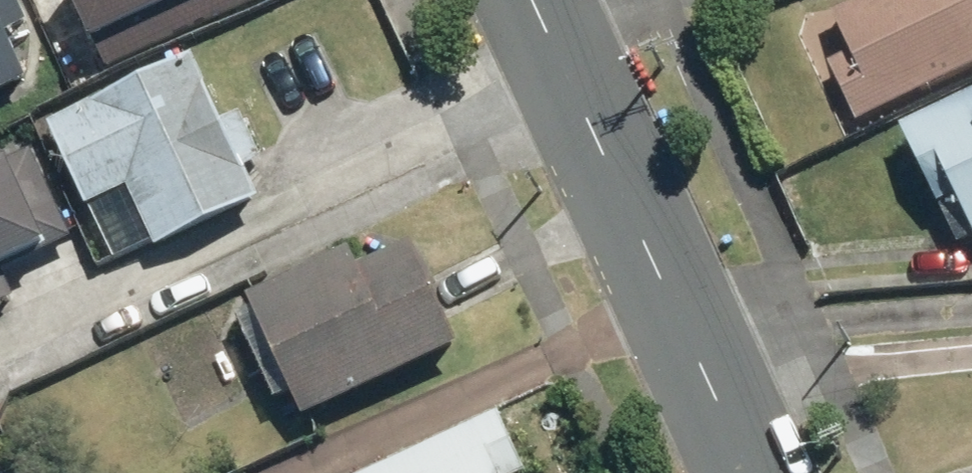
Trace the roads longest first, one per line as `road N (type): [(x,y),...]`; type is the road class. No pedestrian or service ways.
road 1 (tertiary): [(753,472),(547,24)]

